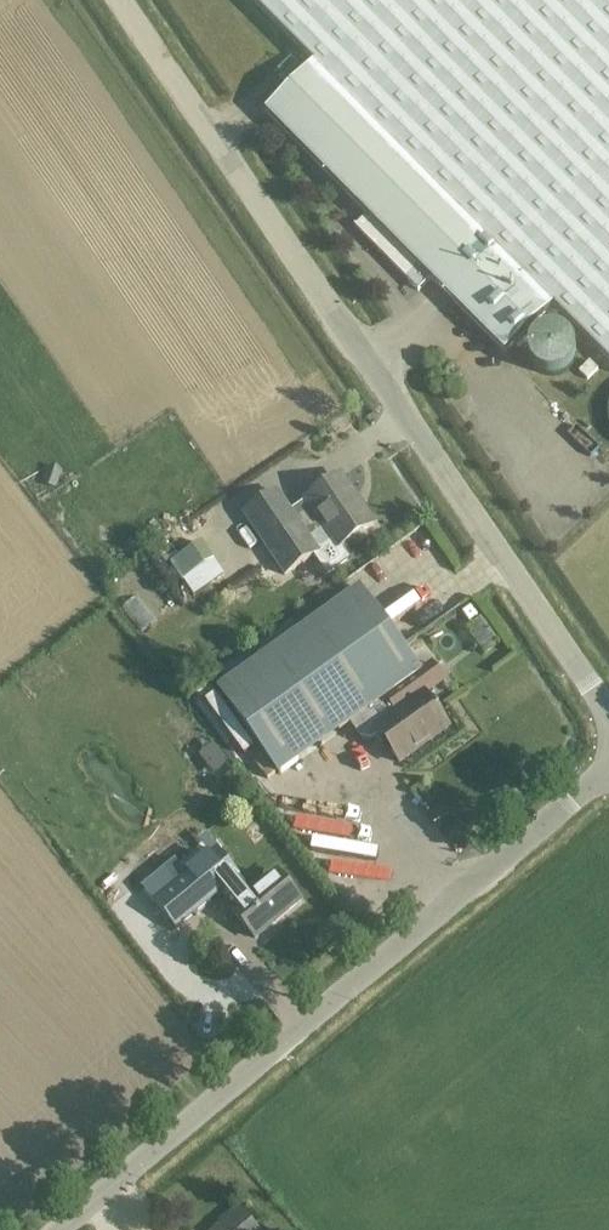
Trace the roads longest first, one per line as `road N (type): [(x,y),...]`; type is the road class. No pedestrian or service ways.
road 1 (unclassified): [(608,715),(121,0)]
road 2 (unclassified): [(60,1229),(608,769)]

